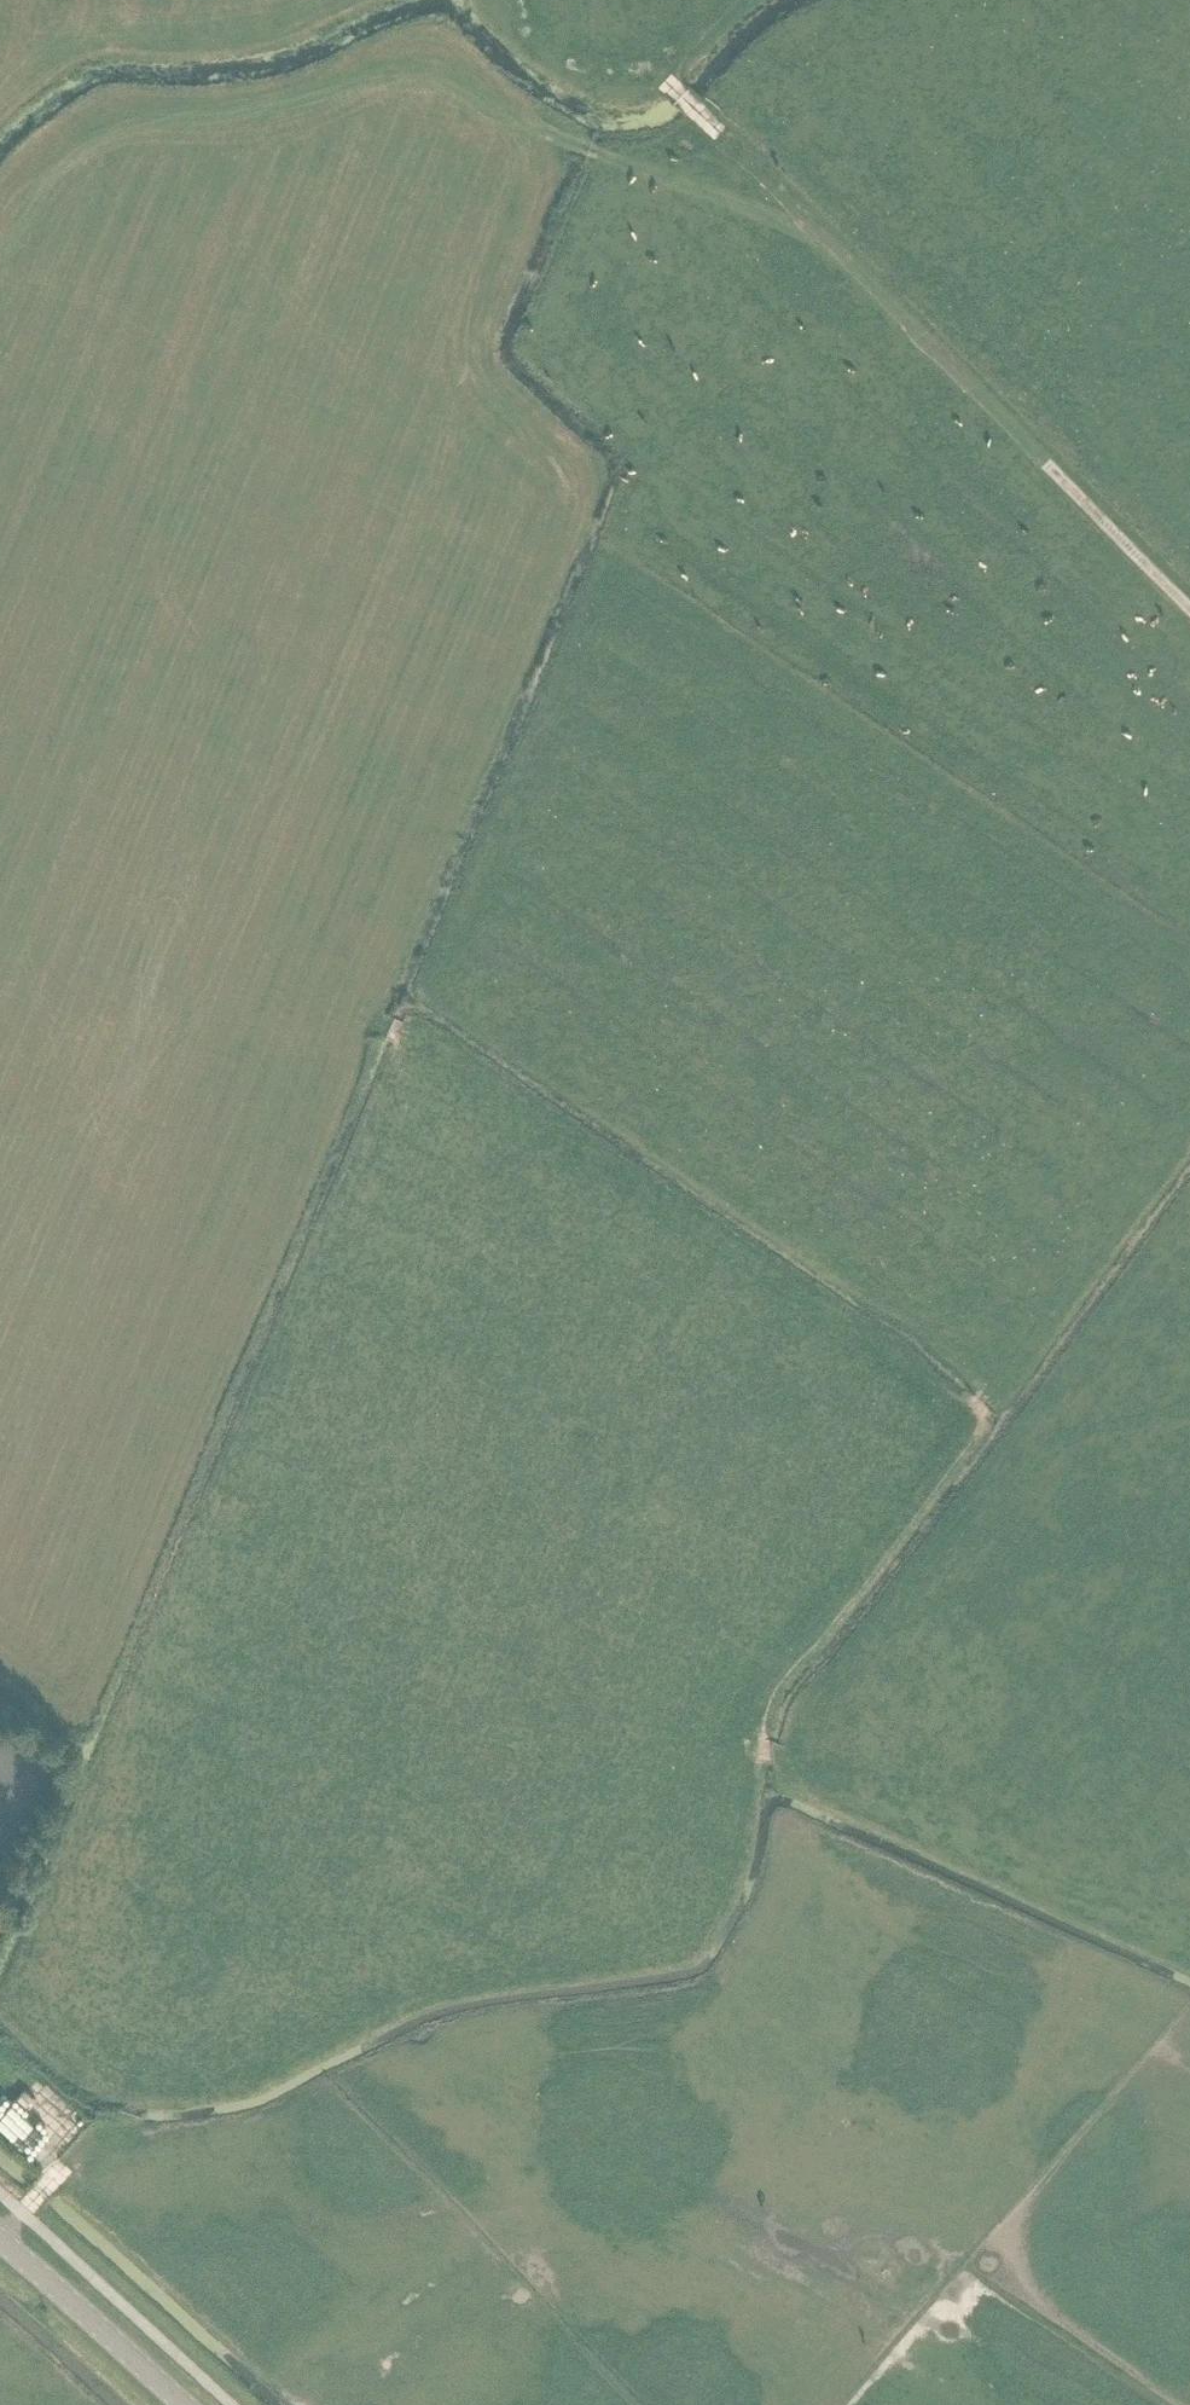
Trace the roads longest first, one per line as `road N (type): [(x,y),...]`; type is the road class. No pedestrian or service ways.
road 1 (tertiary): [(180,2404),(0,2243)]

